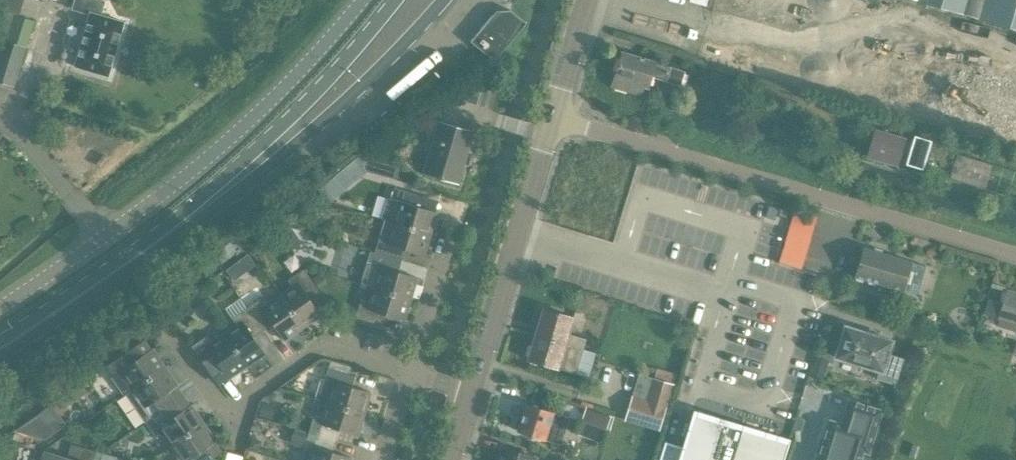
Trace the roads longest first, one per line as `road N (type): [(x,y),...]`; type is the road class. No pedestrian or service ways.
road 1 (residential): [(1015,256),(552,117)]
road 2 (unclassified): [(0,306),(189,173),(262,110),(363,0)]
road 3 (residential): [(408,372),(319,347),(227,413),(161,314)]
road 4 (primary): [(228,188),(341,105),(443,0)]
road 5 (tertiary): [(474,392),(552,117)]
road 6 (primary): [(0,350),(228,188)]
road 7 (primary): [(395,0),(228,188)]
road 8 (track): [(714,71),(580,29)]
road 9 (residential): [(408,372),(446,246)]
road 10 (tertiary): [(552,117),(591,0)]

